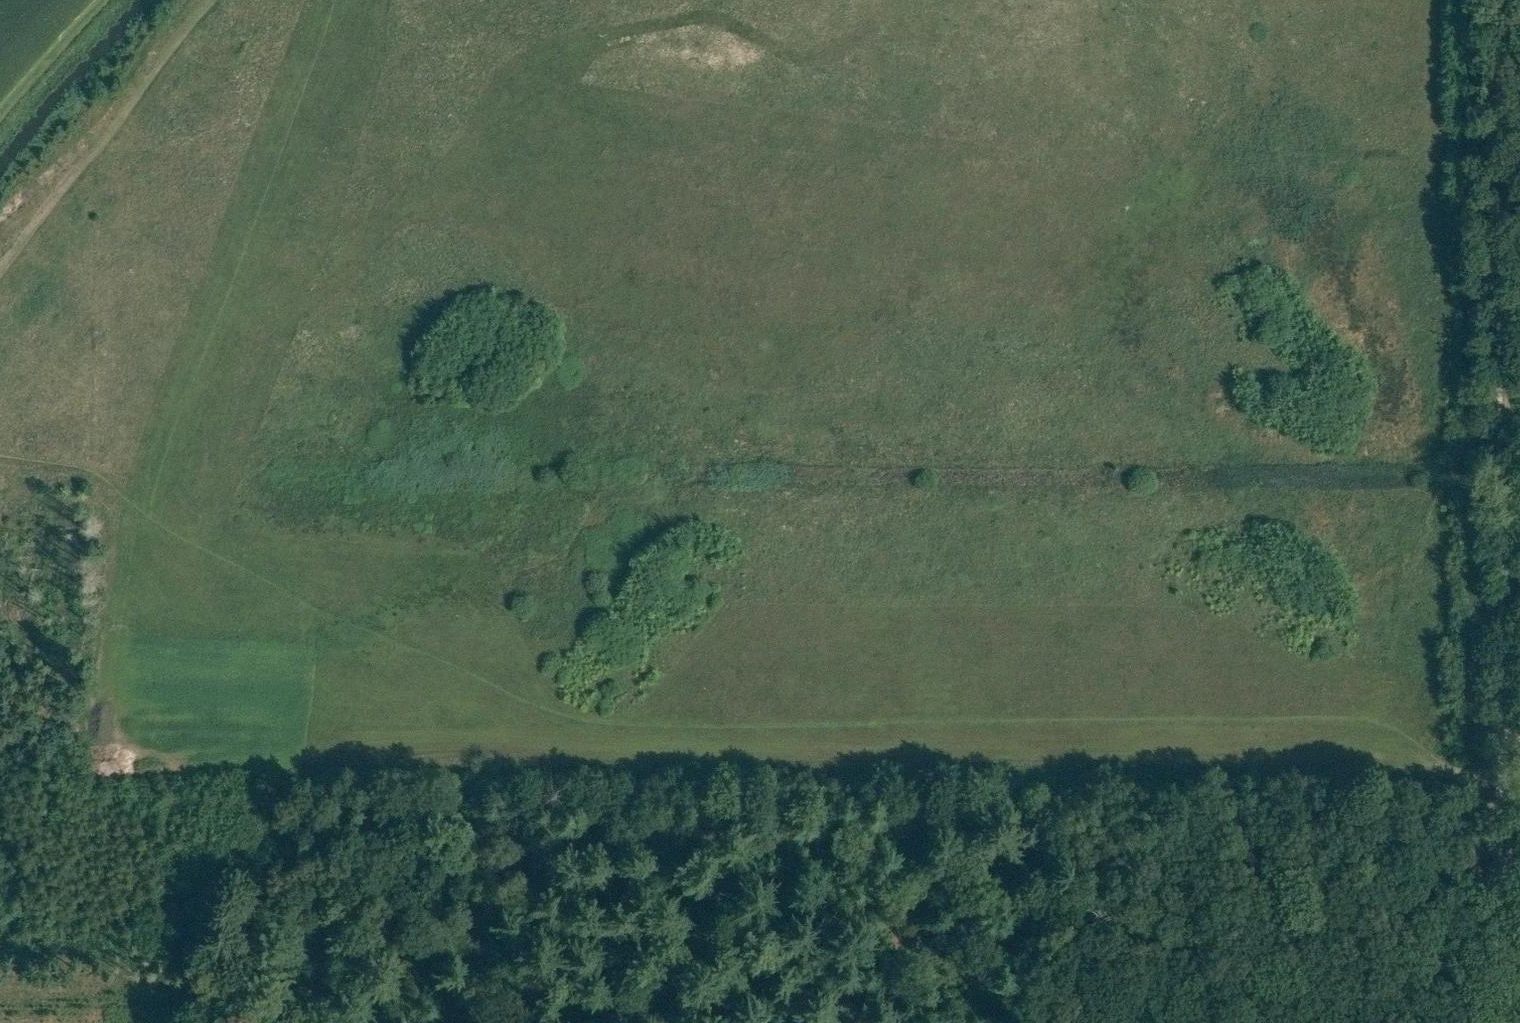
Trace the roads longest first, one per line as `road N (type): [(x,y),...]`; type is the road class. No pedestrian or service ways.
road 1 (track): [(0,264),(71,166),(215,0)]

